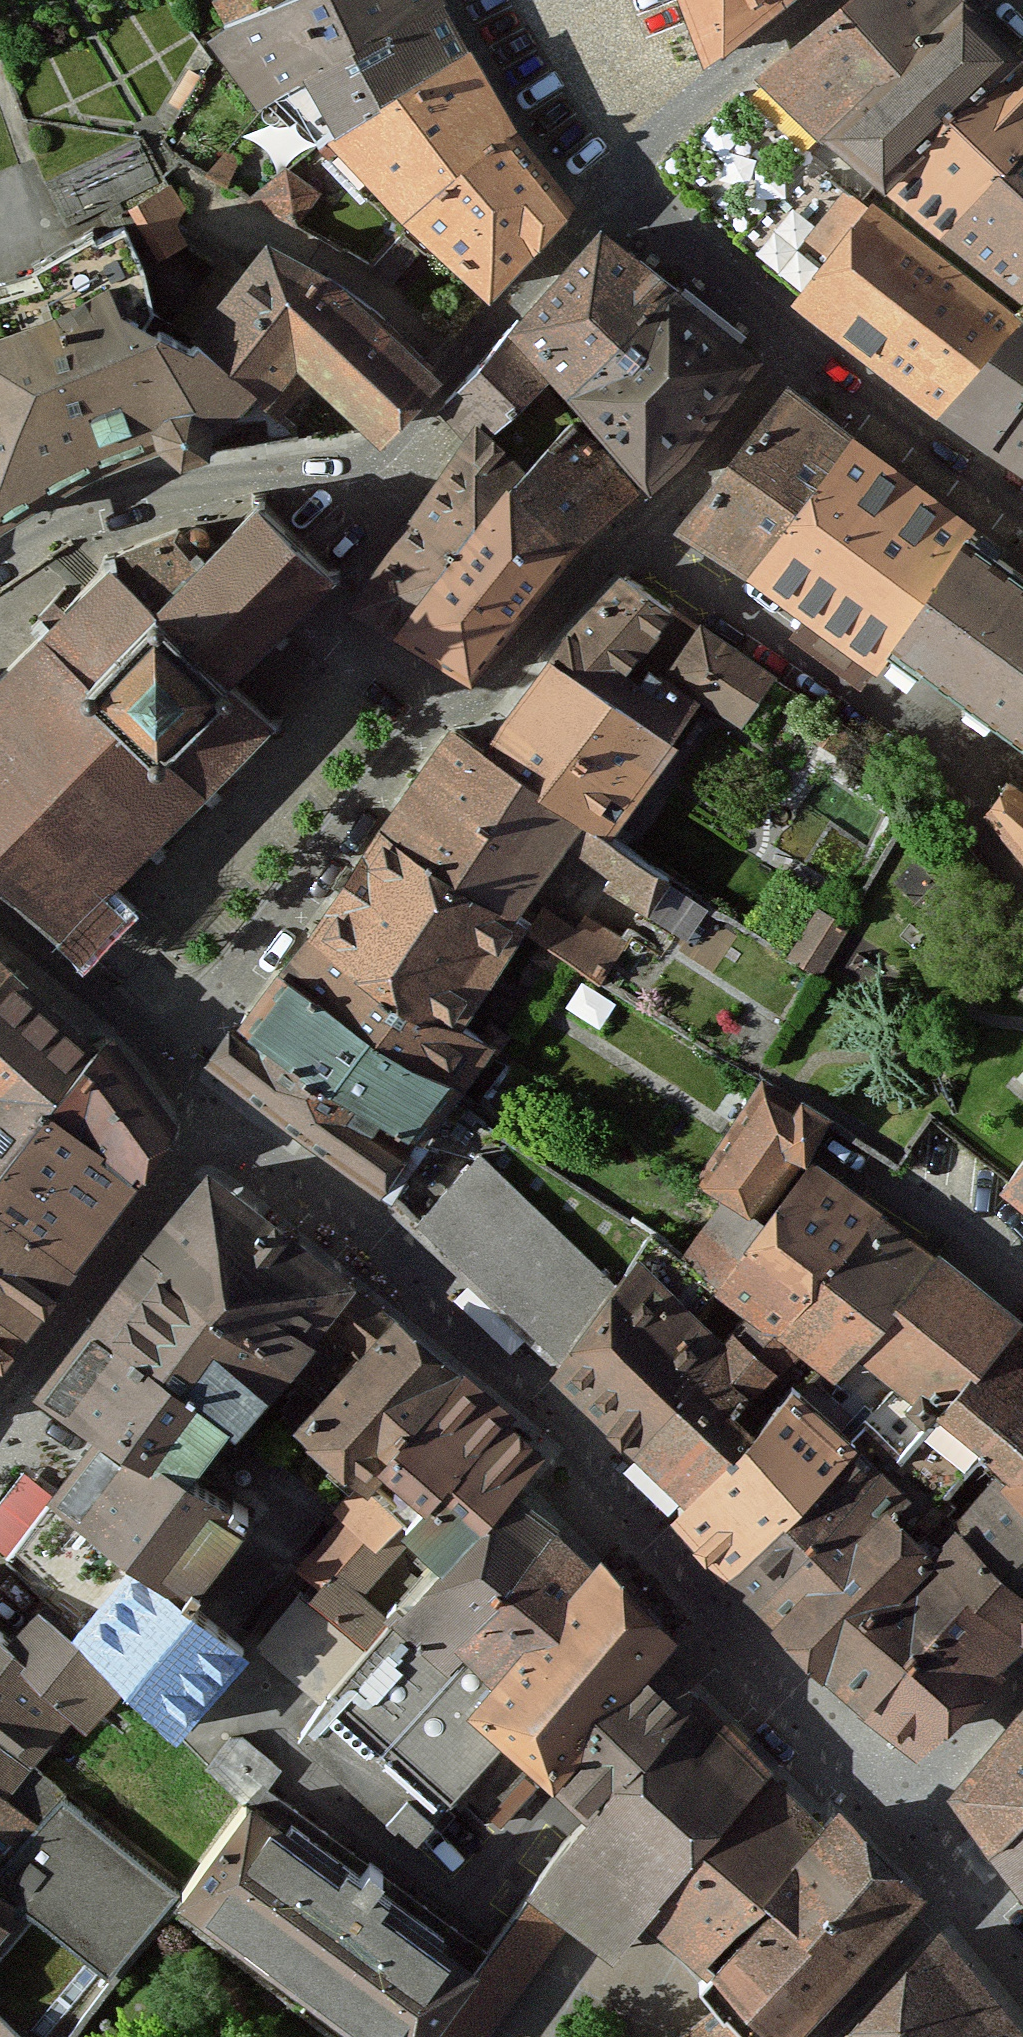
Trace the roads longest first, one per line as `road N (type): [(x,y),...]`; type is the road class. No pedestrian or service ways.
road 1 (unclassified): [(207,1126),(444,1322),(598,1479),(718,1625),(899,1803)]
road 2 (residential): [(0,566),(140,489),(269,473),(374,487),(415,412),(629,172)]
road 3 (residential): [(800,343),(471,711),(440,693)]
road 4 (residential): [(440,693),(172,1061)]
road 5 (residential): [(0,1401),(207,1126)]
road 6 (residential): [(800,343),(1022,512)]
road 7 (residential): [(808,0),(629,172)]
road 8 (residential): [(629,172),(800,343)]
road 9 (unclassified): [(172,1061),(0,913)]
road 10 (tertiary): [(955,1876),(803,2036)]
road 11 (tertiary): [(899,1803),(1022,1677)]
road 12 (residential): [(1022,1258),(916,1181)]

